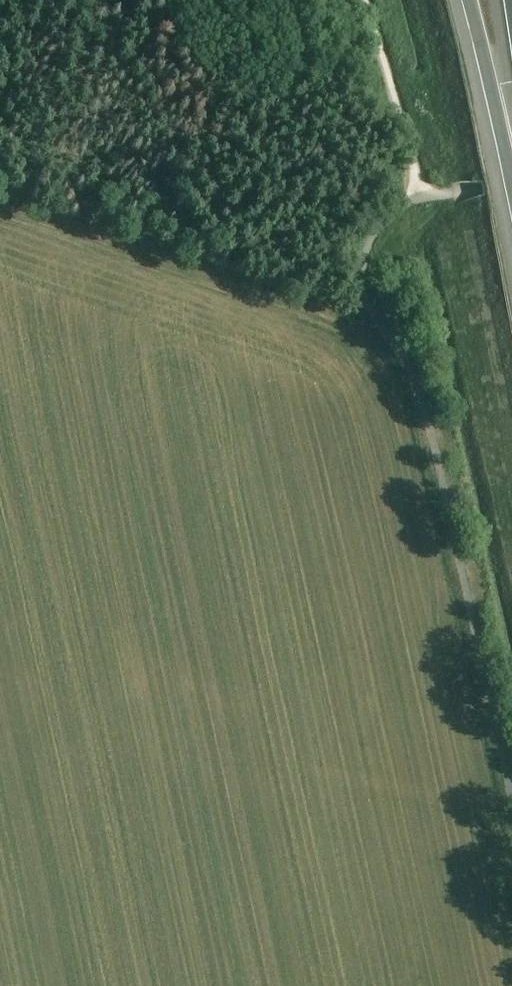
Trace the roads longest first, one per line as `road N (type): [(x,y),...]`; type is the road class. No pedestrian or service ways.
road 1 (motorway): [(469,0),(511,191)]

